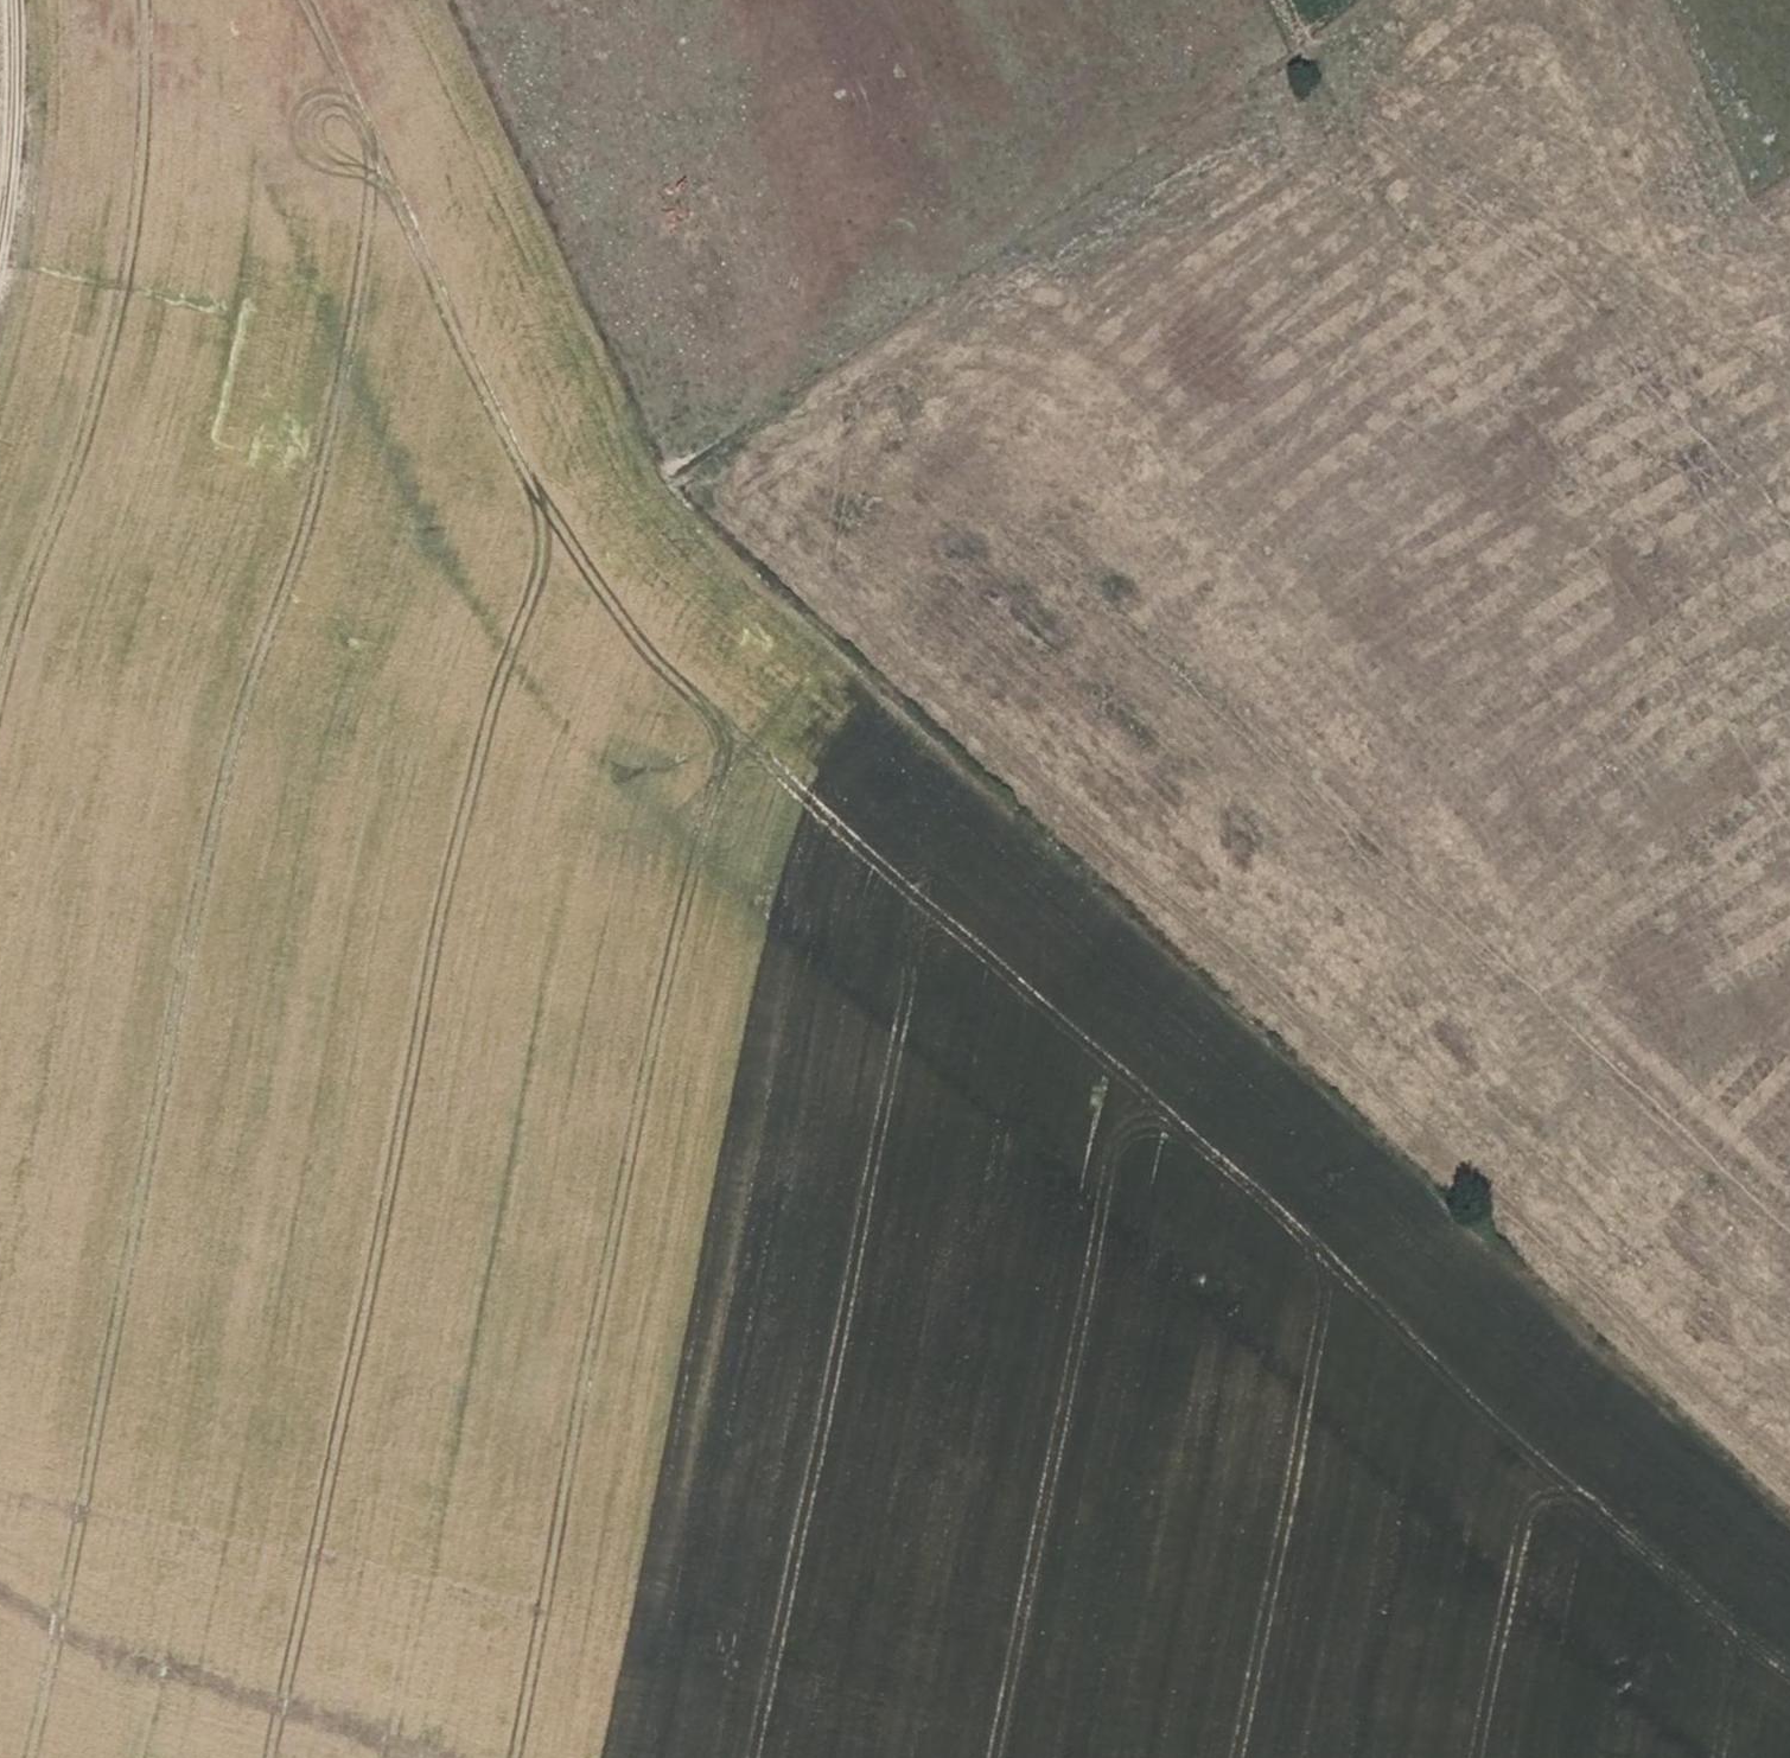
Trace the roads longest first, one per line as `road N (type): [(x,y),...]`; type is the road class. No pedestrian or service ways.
road 1 (track): [(10,0),(0,170)]

